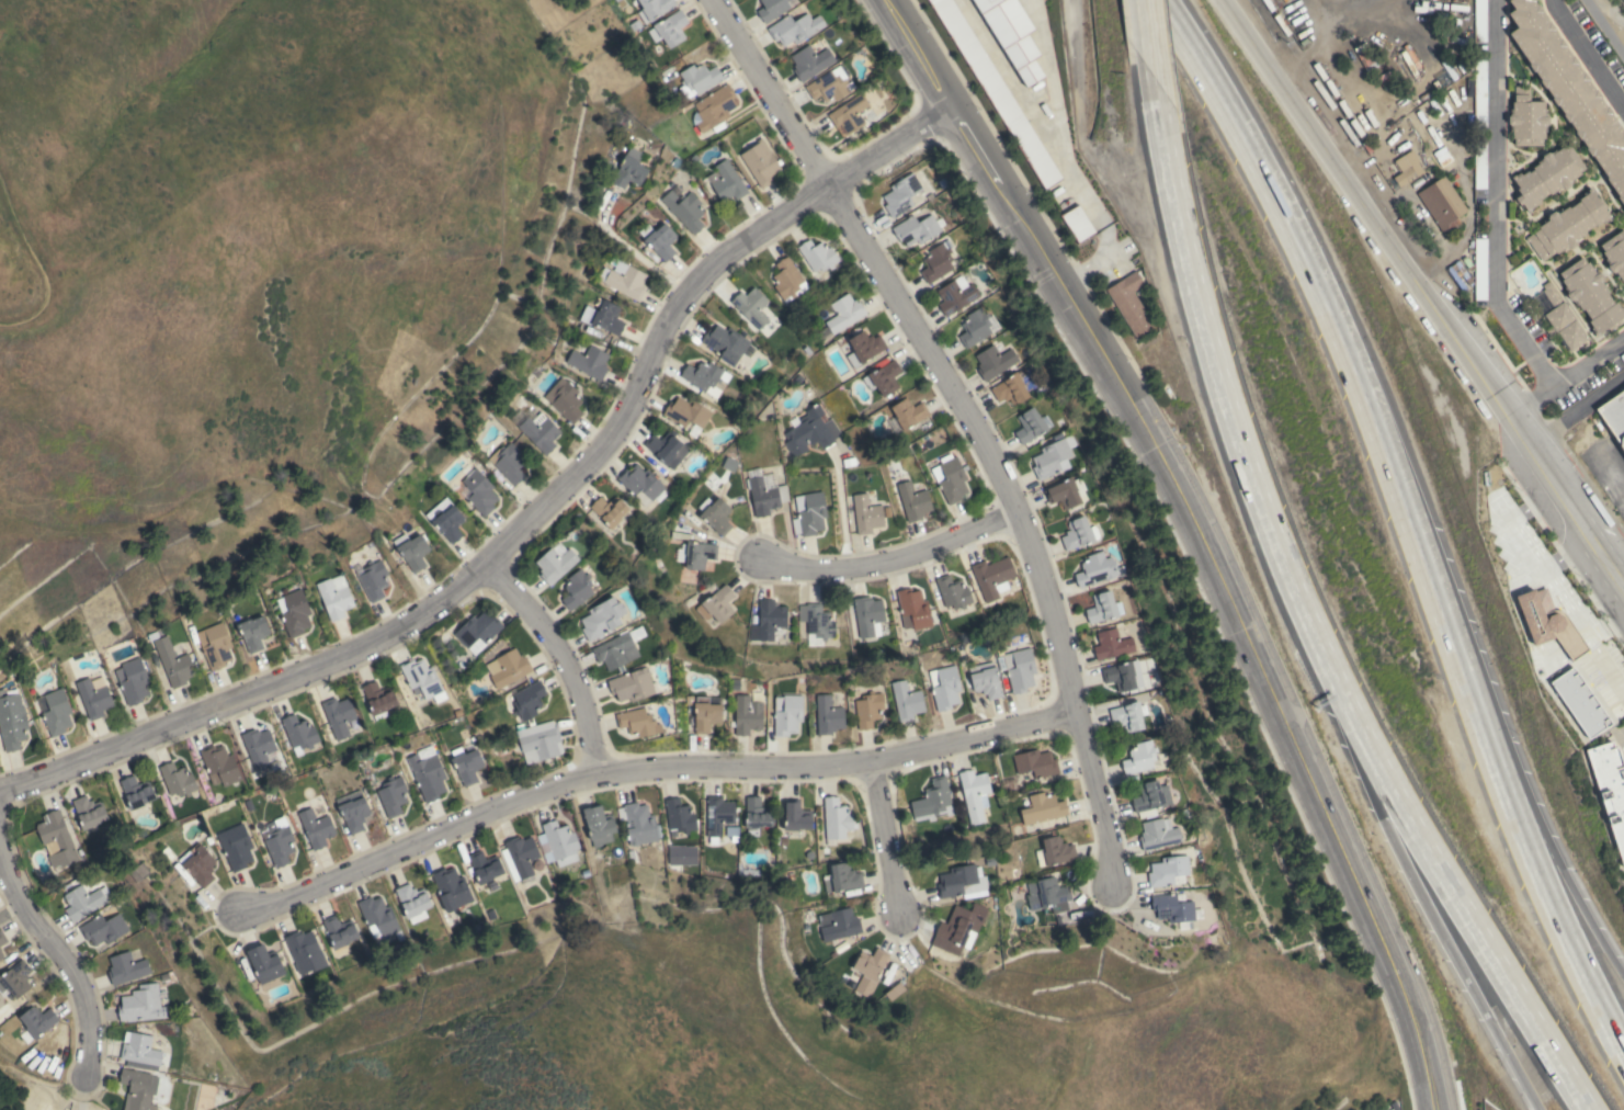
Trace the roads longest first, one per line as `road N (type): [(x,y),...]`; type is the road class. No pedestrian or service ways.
road 1 (secondary): [(1432,1109),(1406,1010),(1157,453),(885,0)]
road 2 (residential): [(952,107),(720,256),(684,291),(615,430),(486,560),(405,625),(0,790)]
road 3 (residential): [(1112,888),(1108,836),(1018,512),(987,448),(712,0)]
road 4 (residential): [(1076,712),(871,761),(599,773),(277,904),(230,913)]
road 5 (motorway): [(1455,658),(1313,281),(1264,179),(1158,0)]
road 6 (tertiary): [(1226,0),(1623,587)]
road 7 (motorway): [(1152,77),(1228,395),(1267,508),(1361,727)]
road 8 (motorway): [(1361,727),(1588,1109)]
road 9 (motorway): [(1623,1052),(1545,893),(1455,658)]
road 10 (motorway): [(1623,976),(1455,658)]
road 11 (motorway): [(1386,823),(1539,1109)]
road 12 (residential): [(1018,512),(902,557),(848,568),(800,568),(756,556)]
road 13 (residential): [(0,852),(24,909),(81,987),(89,1026),(83,1077)]
road 14 (residential): [(486,560),(549,636),(576,689),(599,773)]
road 15 (residential): [(871,761),(900,911)]

